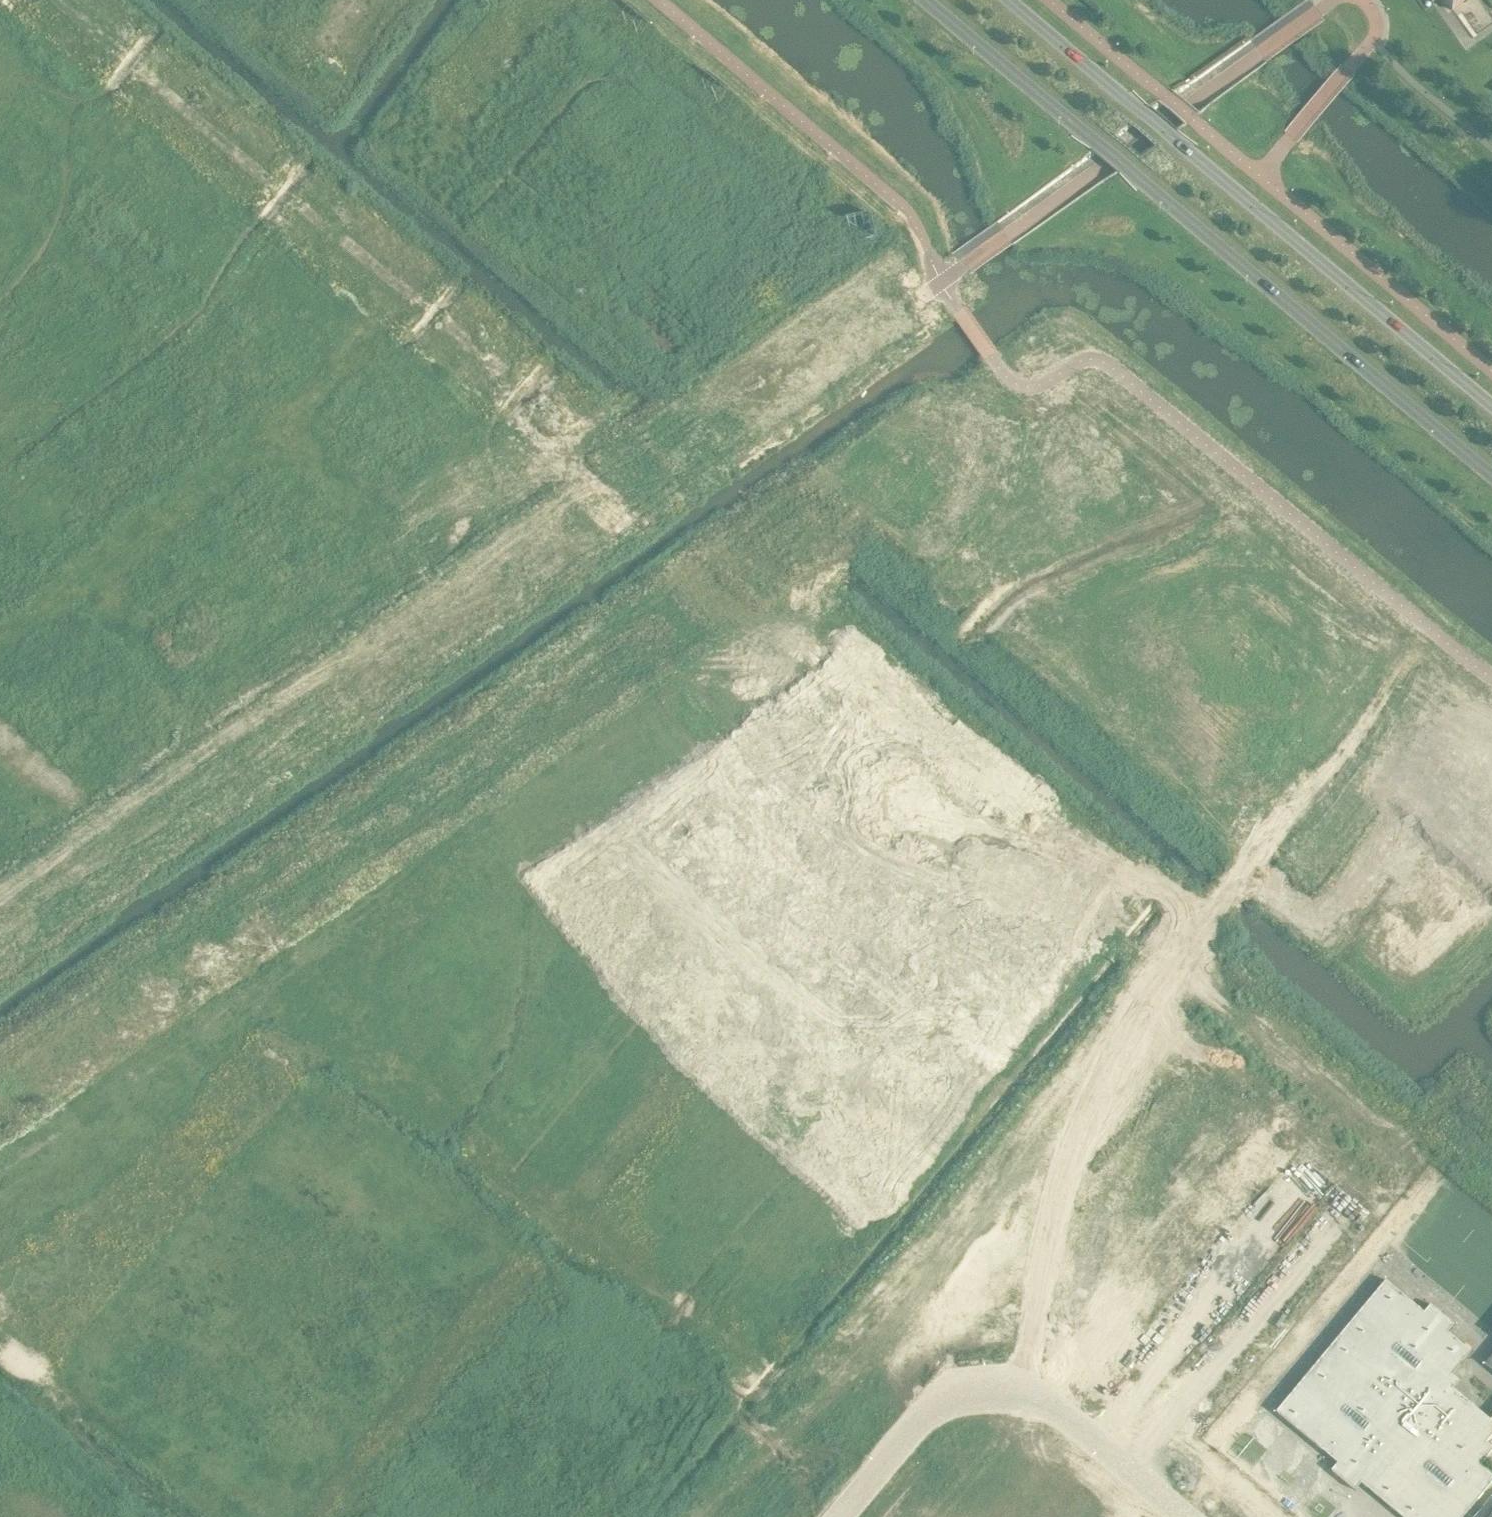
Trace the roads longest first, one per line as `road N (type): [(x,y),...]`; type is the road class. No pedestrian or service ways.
road 1 (secondary): [(923,0),(1491,478)]
road 2 (secondary): [(1491,405),(1008,0)]
road 3 (track): [(1186,1516),(1059,1409),(1011,1397),(950,1400),(919,1416),(837,1516)]

